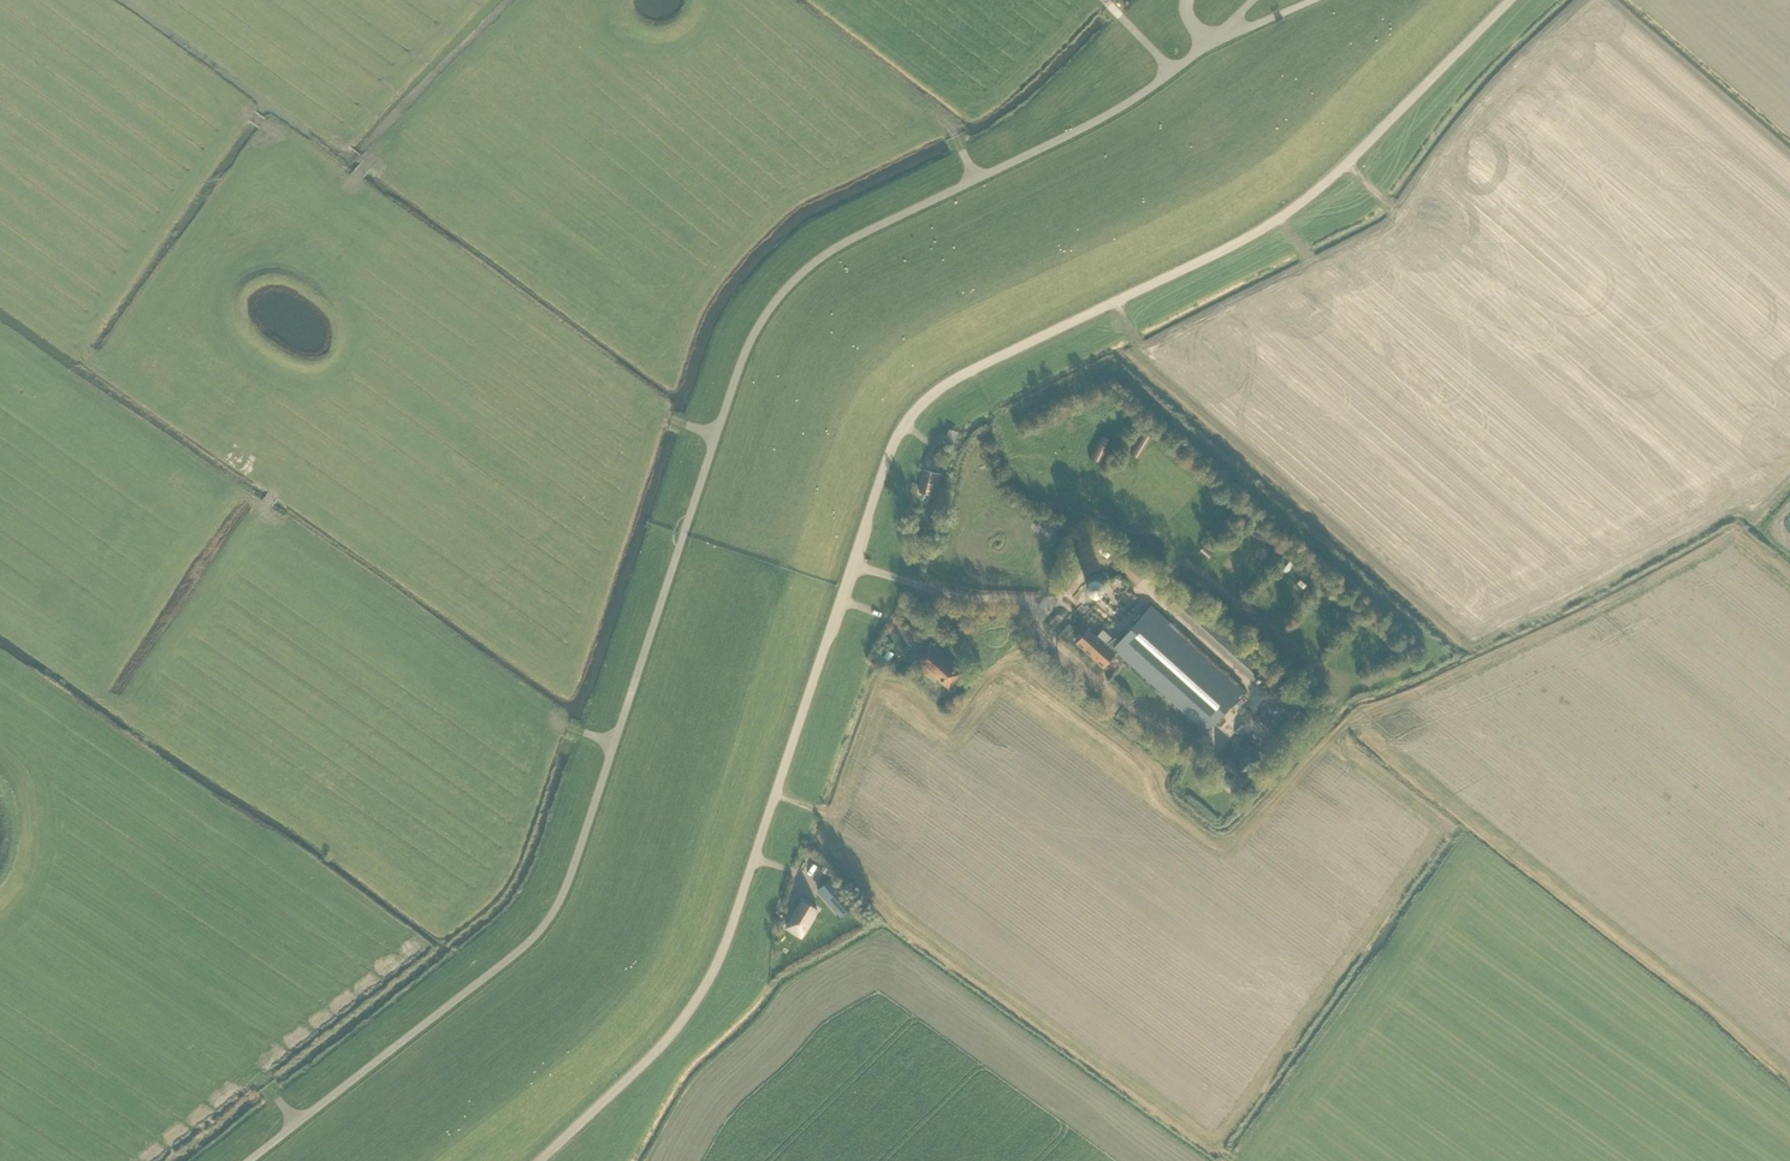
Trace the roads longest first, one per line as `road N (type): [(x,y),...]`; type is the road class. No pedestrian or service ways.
road 1 (unclassified): [(540,1160),(657,1052),(713,973),(905,424),(962,375),(1226,249),(1299,205),(1511,0)]

